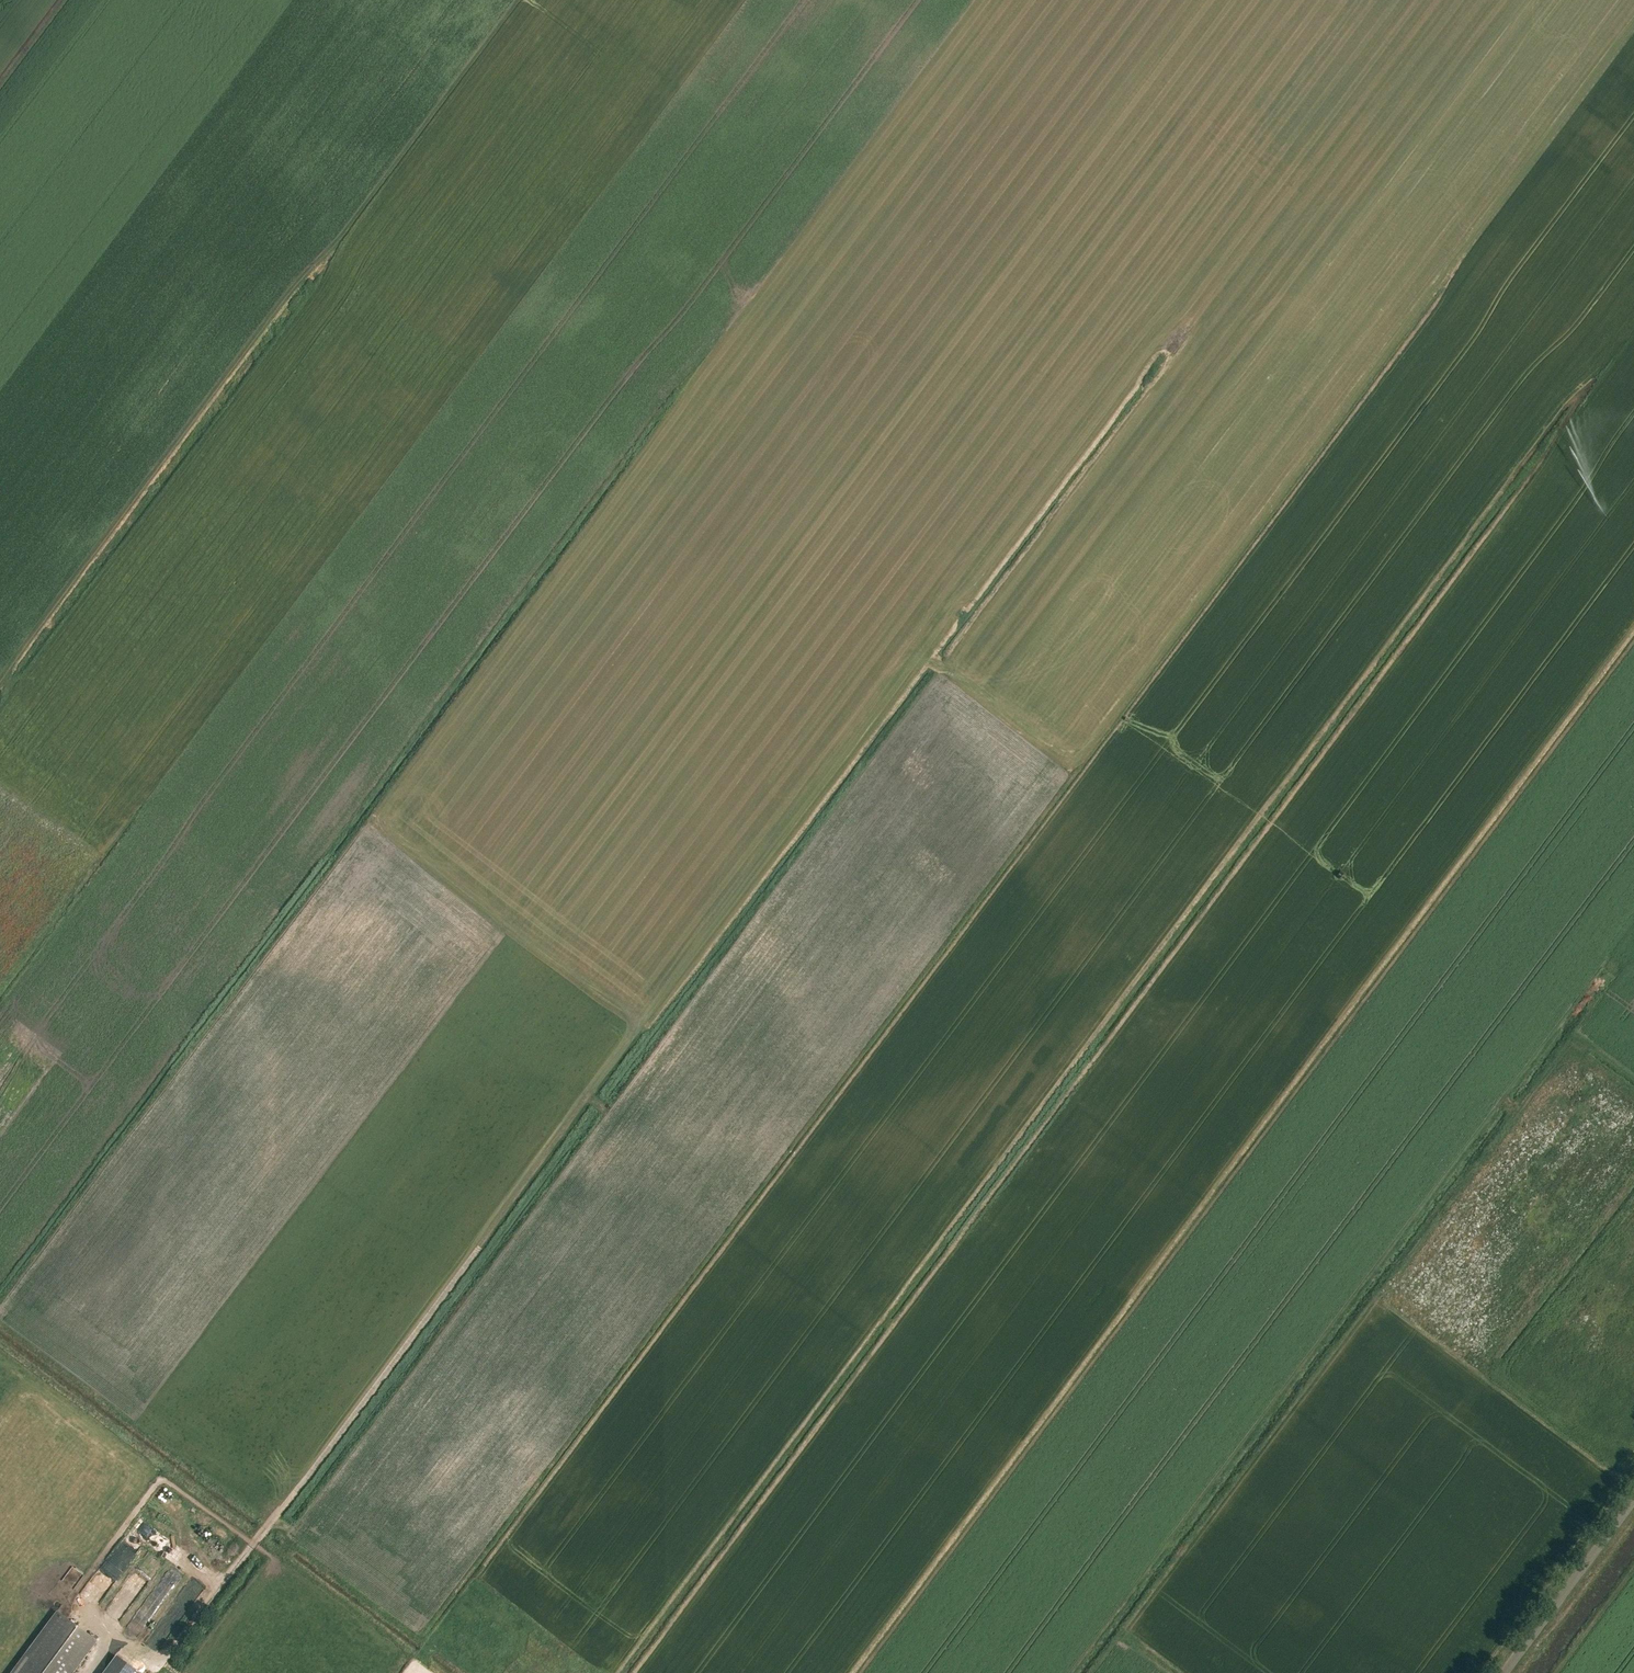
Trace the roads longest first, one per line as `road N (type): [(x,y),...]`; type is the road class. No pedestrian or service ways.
road 1 (track): [(111,1640),(154,1670),(478,1251)]
road 2 (unclassified): [(1503,1672),(1633,1498)]

